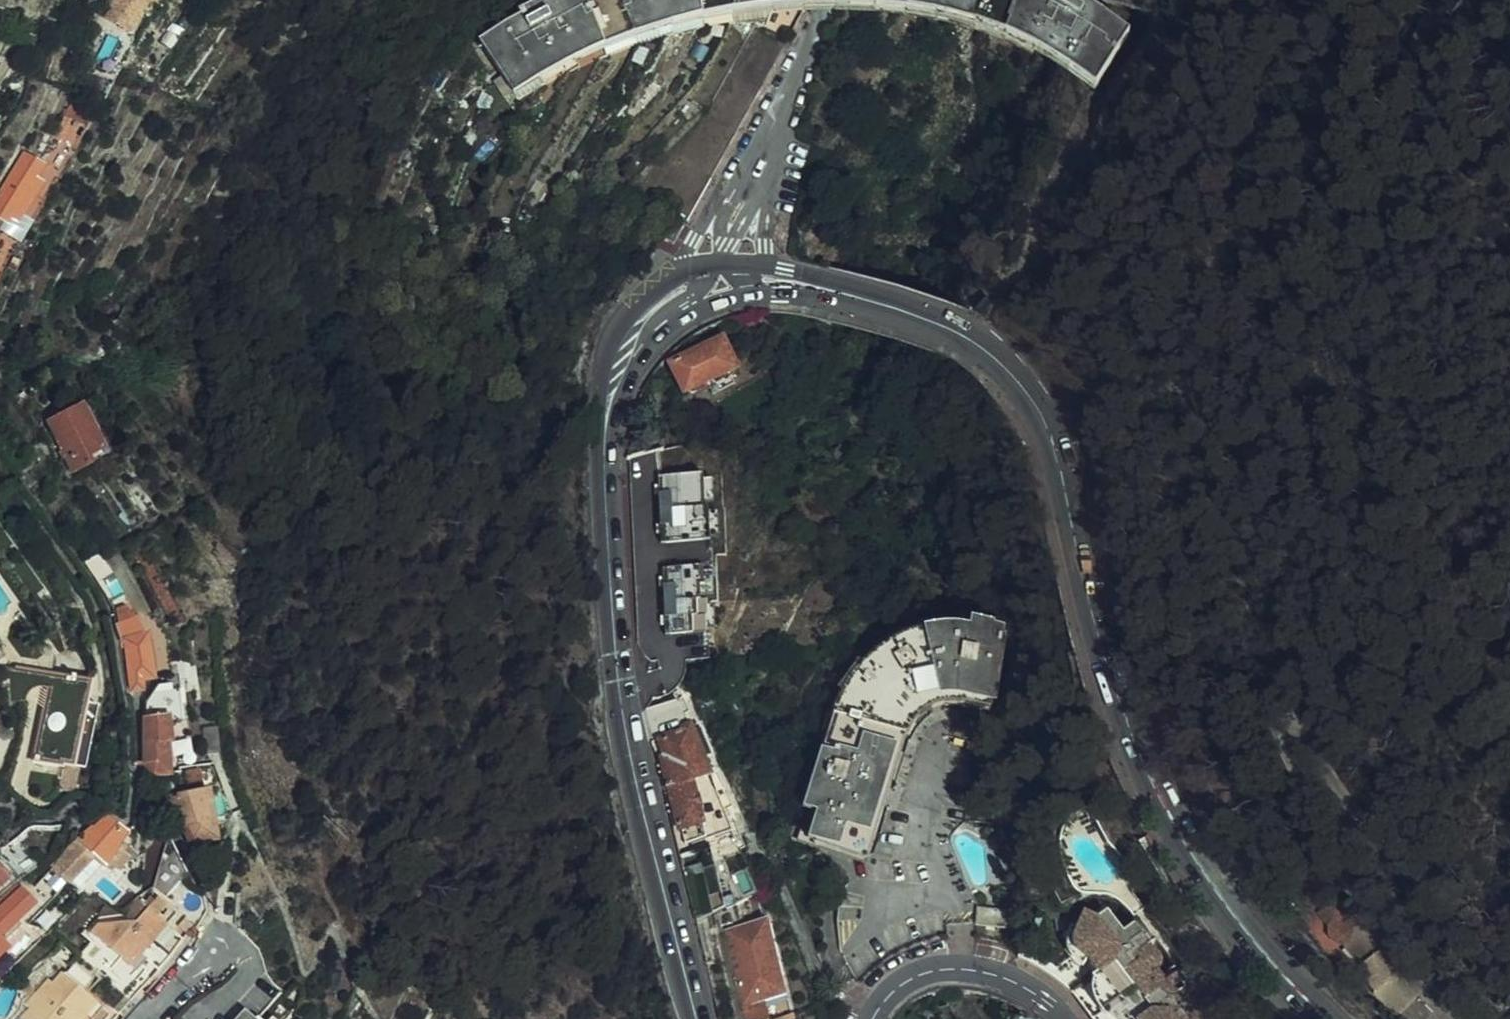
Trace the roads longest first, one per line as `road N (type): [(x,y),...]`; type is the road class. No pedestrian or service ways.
road 1 (primary): [(696,1018),(617,667),(608,404),(631,344),(668,307),(732,283),(763,281),(895,306),(956,331),(1019,381),(1050,442),(1088,652),(1134,759),(1229,905),(1328,1018)]
road 2 (residential): [(872,1018),(904,982),(943,968),(988,973),(1029,991),(1065,1018)]
road 3 (track): [(1412,0),(1409,81),(1452,156)]

